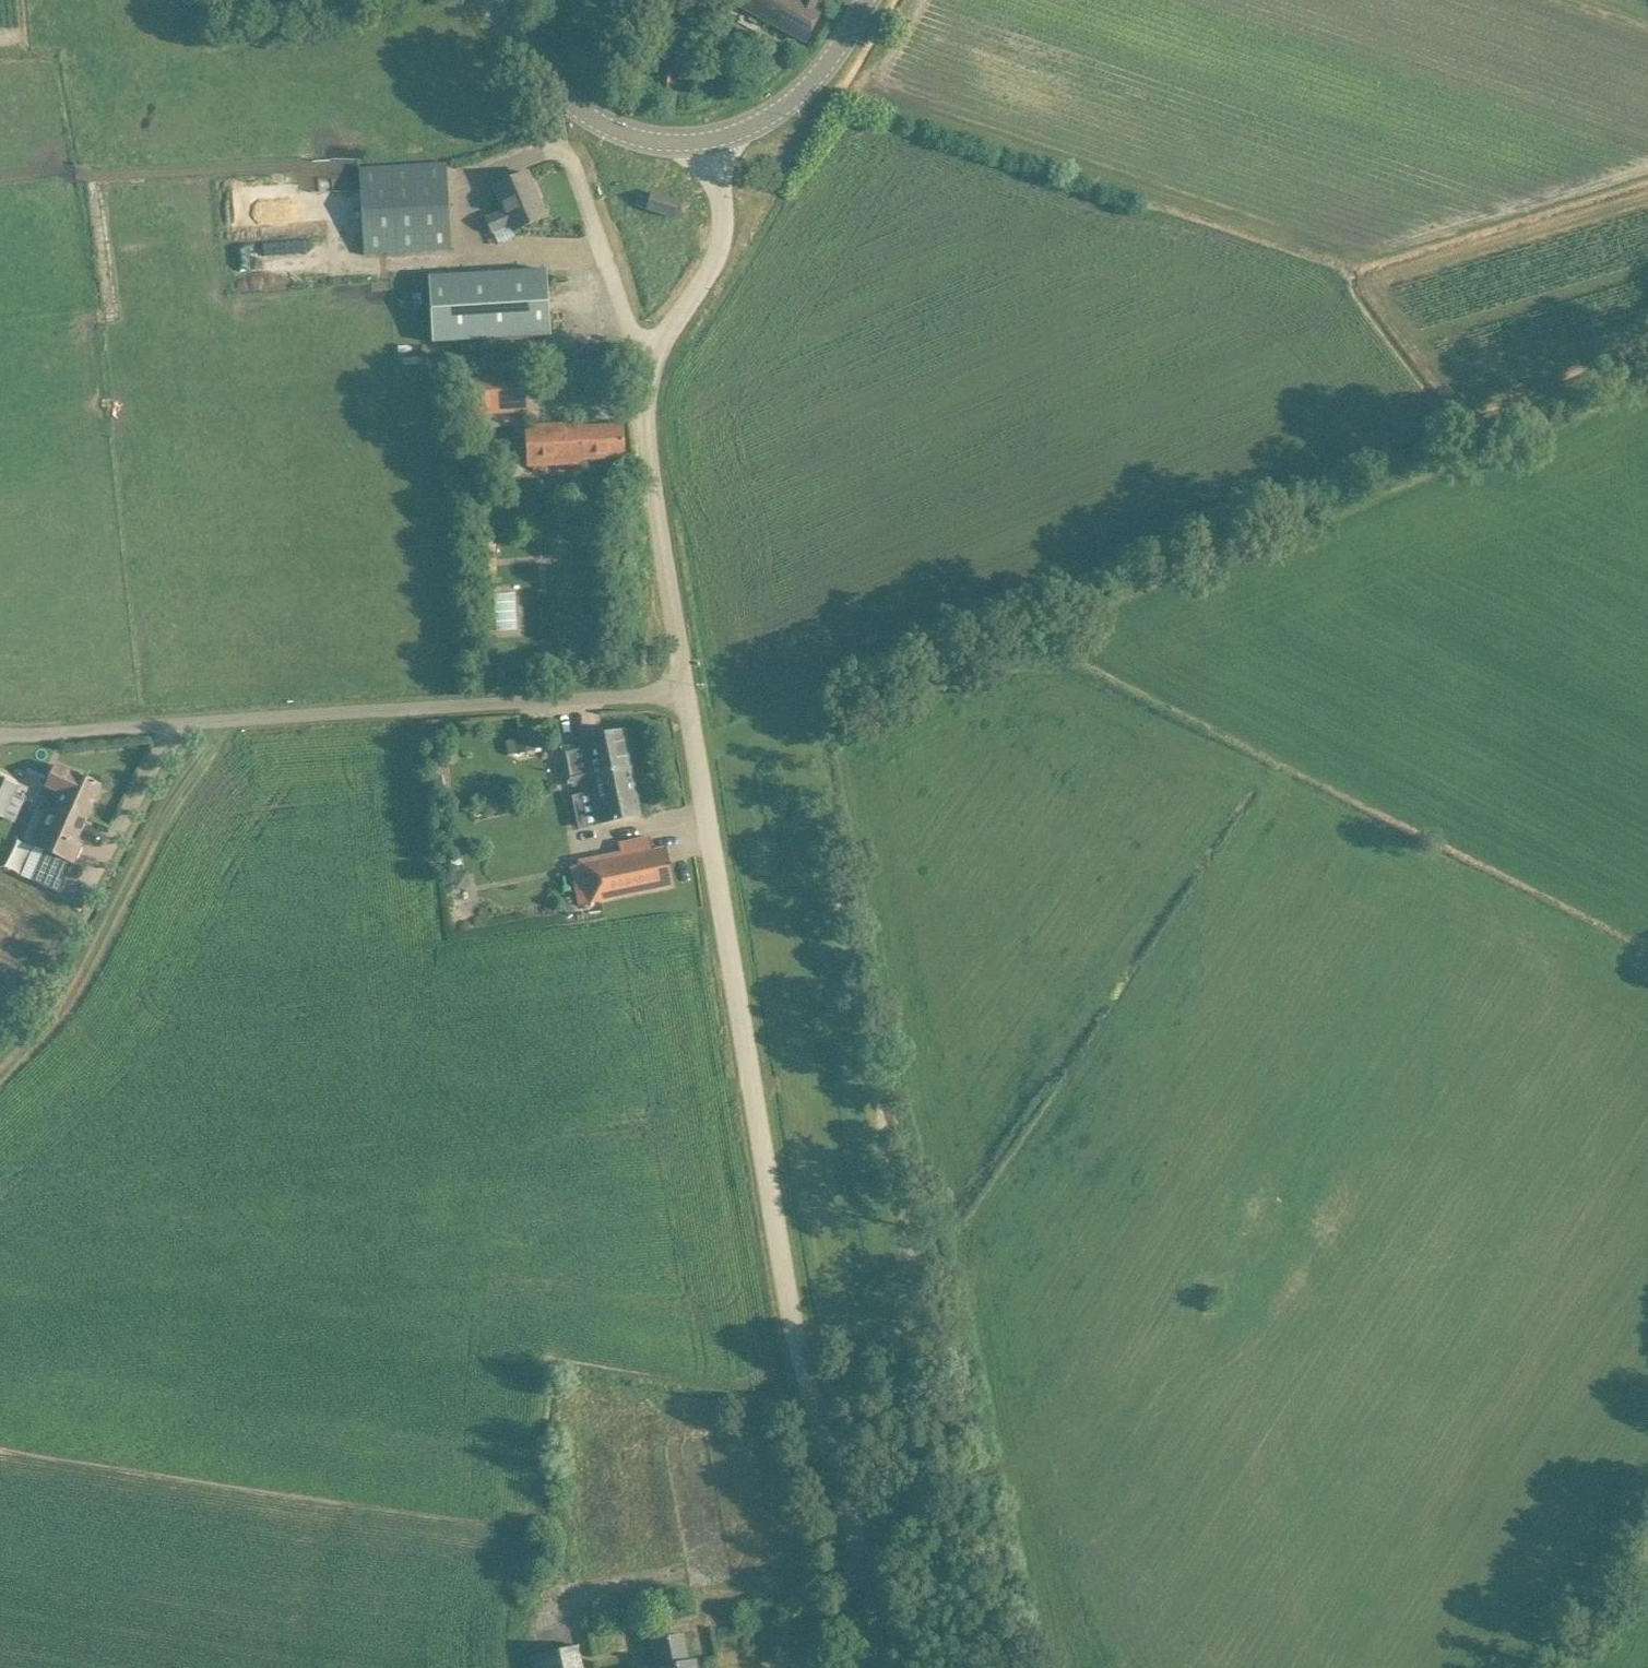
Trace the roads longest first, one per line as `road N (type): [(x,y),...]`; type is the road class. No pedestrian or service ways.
road 1 (unclassified): [(882,1667),(866,1539),(796,1290),(698,692)]
road 2 (unclassified): [(698,692),(82,725),(0,722)]
road 3 (unclassified): [(698,692),(652,404),(652,361),(712,255),(721,204),(709,143)]
road 4 (tertiary): [(709,143),(670,143),(603,123),(540,73),(492,0)]
road 5 (tertiary): [(709,143),(810,85),(869,0)]

